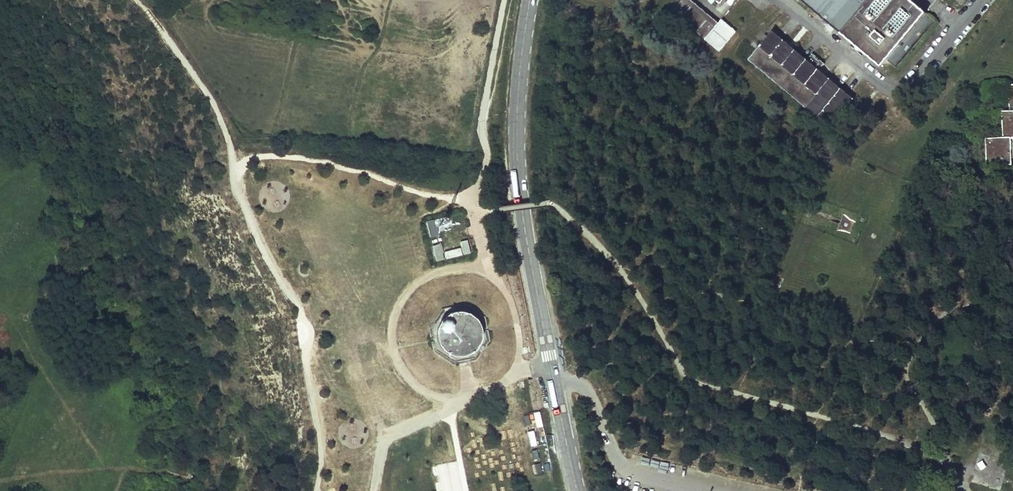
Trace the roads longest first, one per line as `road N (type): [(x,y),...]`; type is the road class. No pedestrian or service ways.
road 1 (unclassified): [(577,490),(517,171),(529,0)]

